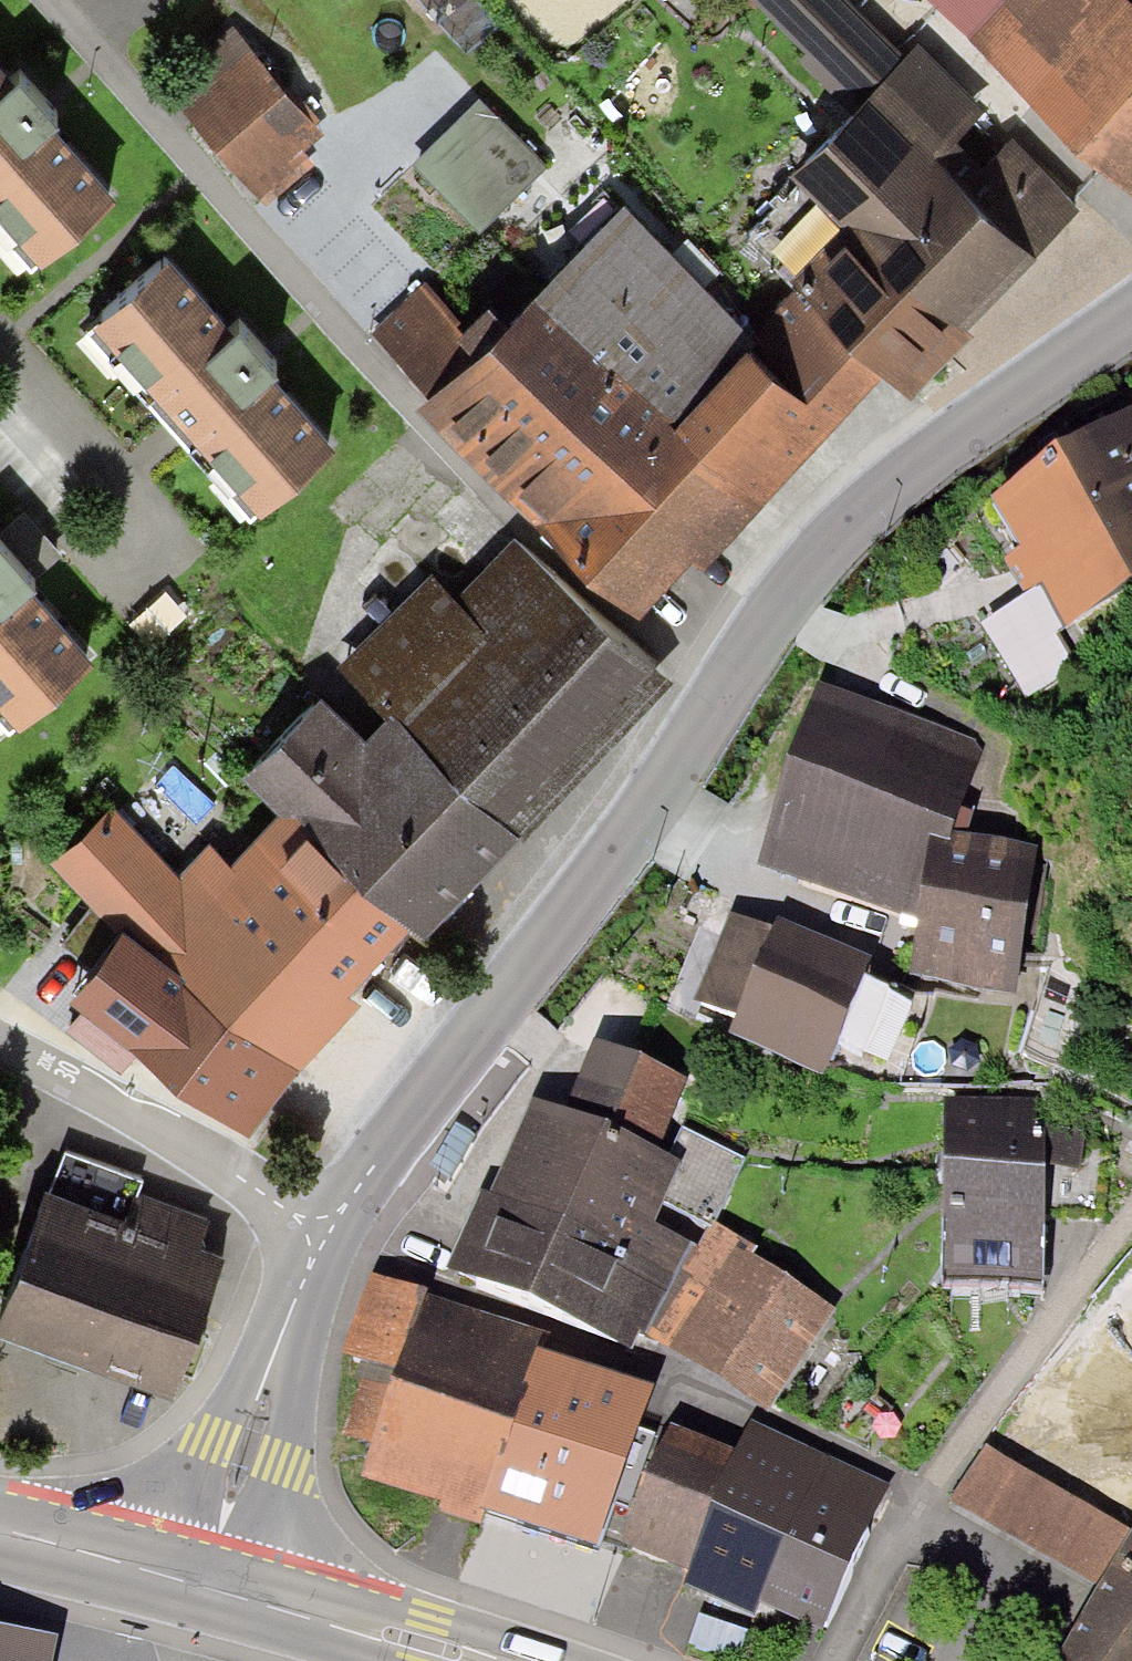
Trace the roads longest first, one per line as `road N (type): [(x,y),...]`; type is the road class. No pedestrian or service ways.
road 1 (residential): [(44,0),(493,495),(724,689)]
road 2 (tertiary): [(724,689),(571,925),(382,1152),(329,1233)]
road 3 (tertiary): [(1131,319),(903,469),(804,576),(724,689)]
road 4 (residential): [(329,1233),(0,1041)]
road 5 (tertiary): [(329,1233),(285,1333),(206,1579)]
road 6 (primary): [(206,1579),(484,1660)]
road 7 (primary): [(0,1529),(206,1579)]

